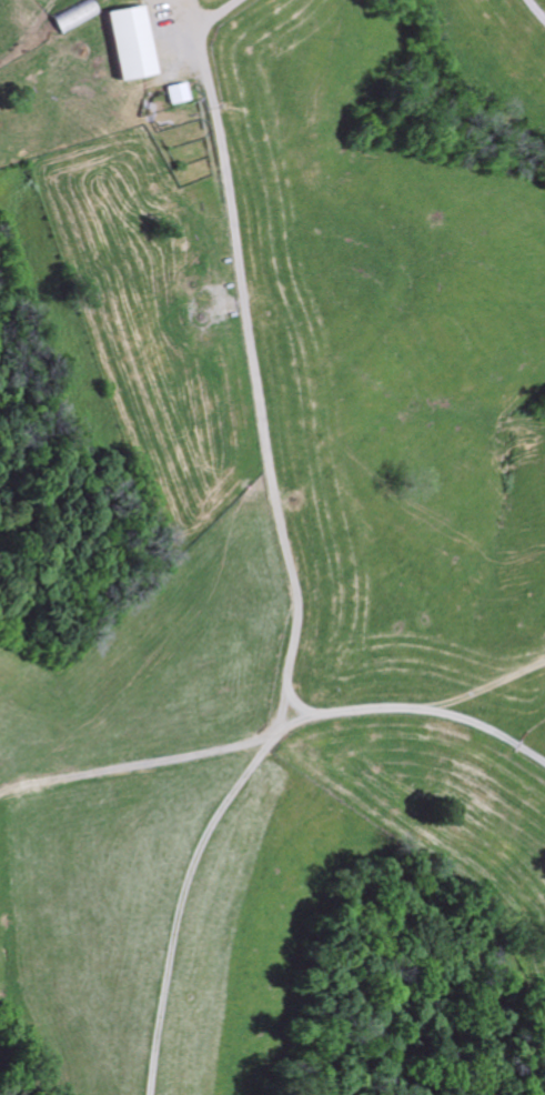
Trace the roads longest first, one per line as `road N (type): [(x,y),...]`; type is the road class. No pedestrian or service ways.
road 1 (residential): [(0,792),(88,764),(243,752),(297,703),(312,712),(435,710),(544,670)]

